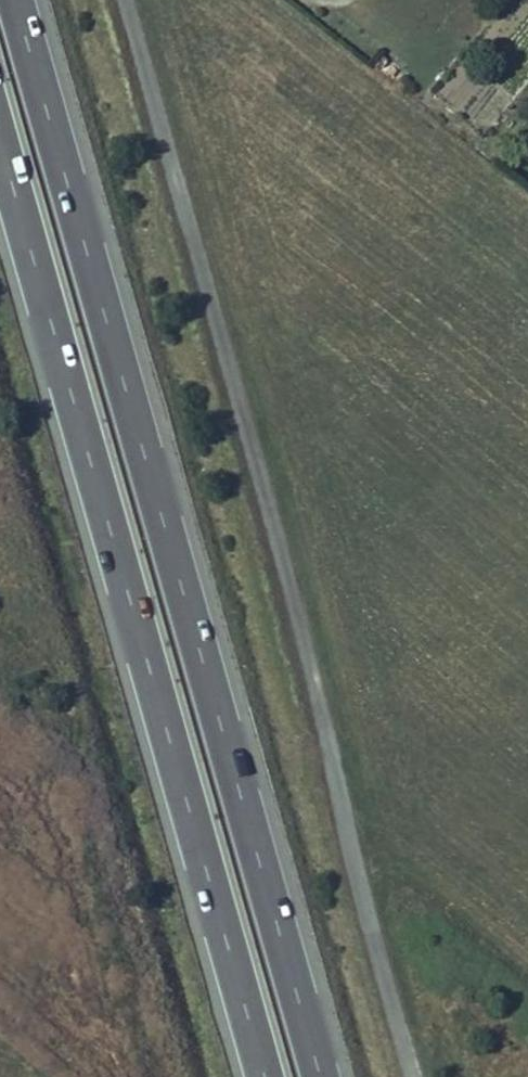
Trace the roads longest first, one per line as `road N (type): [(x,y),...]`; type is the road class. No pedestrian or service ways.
road 1 (trunk): [(326,1076),(21,0)]
road 2 (unclassified): [(415,1076),(116,0)]
road 3 (trunk): [(0,137),(266,1076)]

